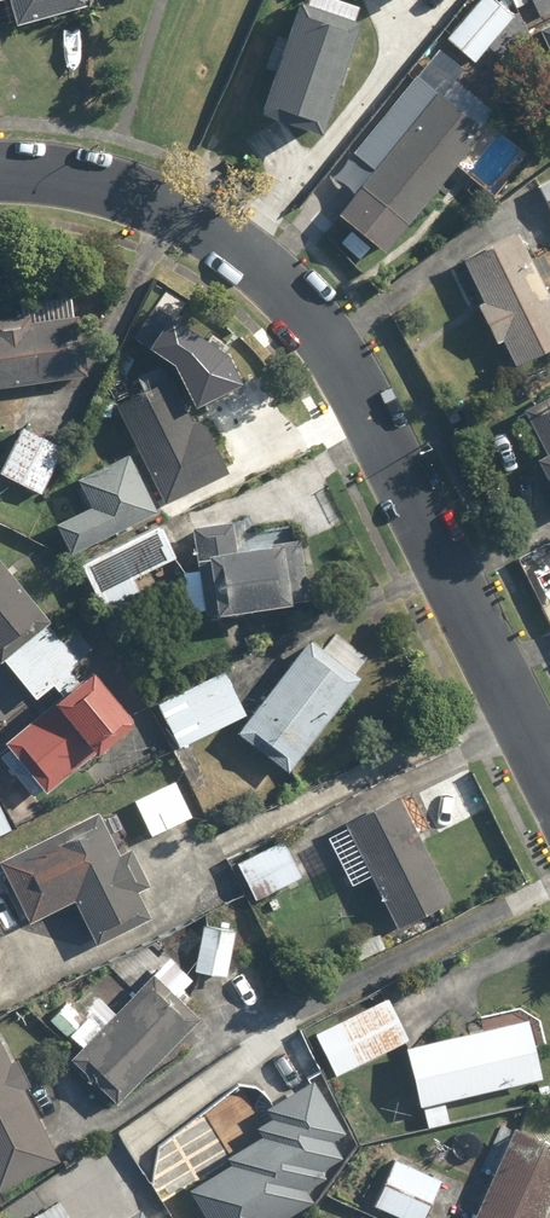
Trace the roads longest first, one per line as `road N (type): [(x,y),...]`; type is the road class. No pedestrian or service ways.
road 1 (residential): [(549,812),(299,299),(239,244),(153,195),(25,169),(0,173)]

